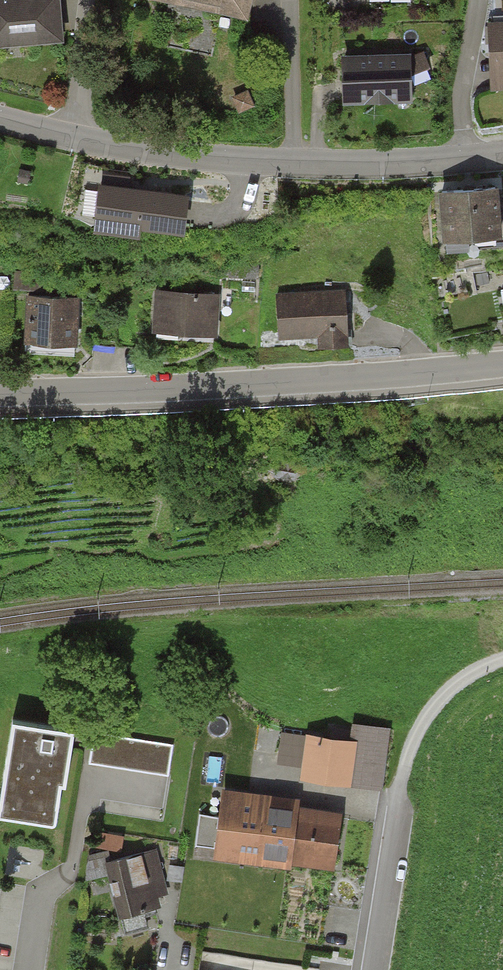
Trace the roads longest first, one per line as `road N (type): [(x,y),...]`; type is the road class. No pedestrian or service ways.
road 1 (residential): [(502,154),(296,165),(176,155),(0,119)]
road 2 (residential): [(0,394),(502,365)]
road 3 (unclassified): [(375,969),(406,762)]
road 4 (track): [(406,762),(434,702),(462,676),(502,657)]

